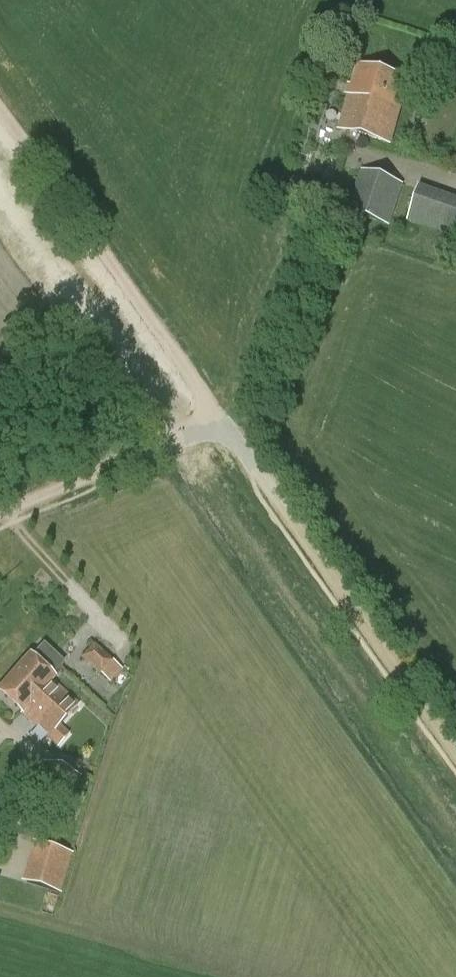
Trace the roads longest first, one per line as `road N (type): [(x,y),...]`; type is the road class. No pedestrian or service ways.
road 1 (track): [(212,428),(249,457),(455,751)]
road 2 (track): [(0,112),(202,394),(212,428)]
road 3 (track): [(212,428),(0,509)]

